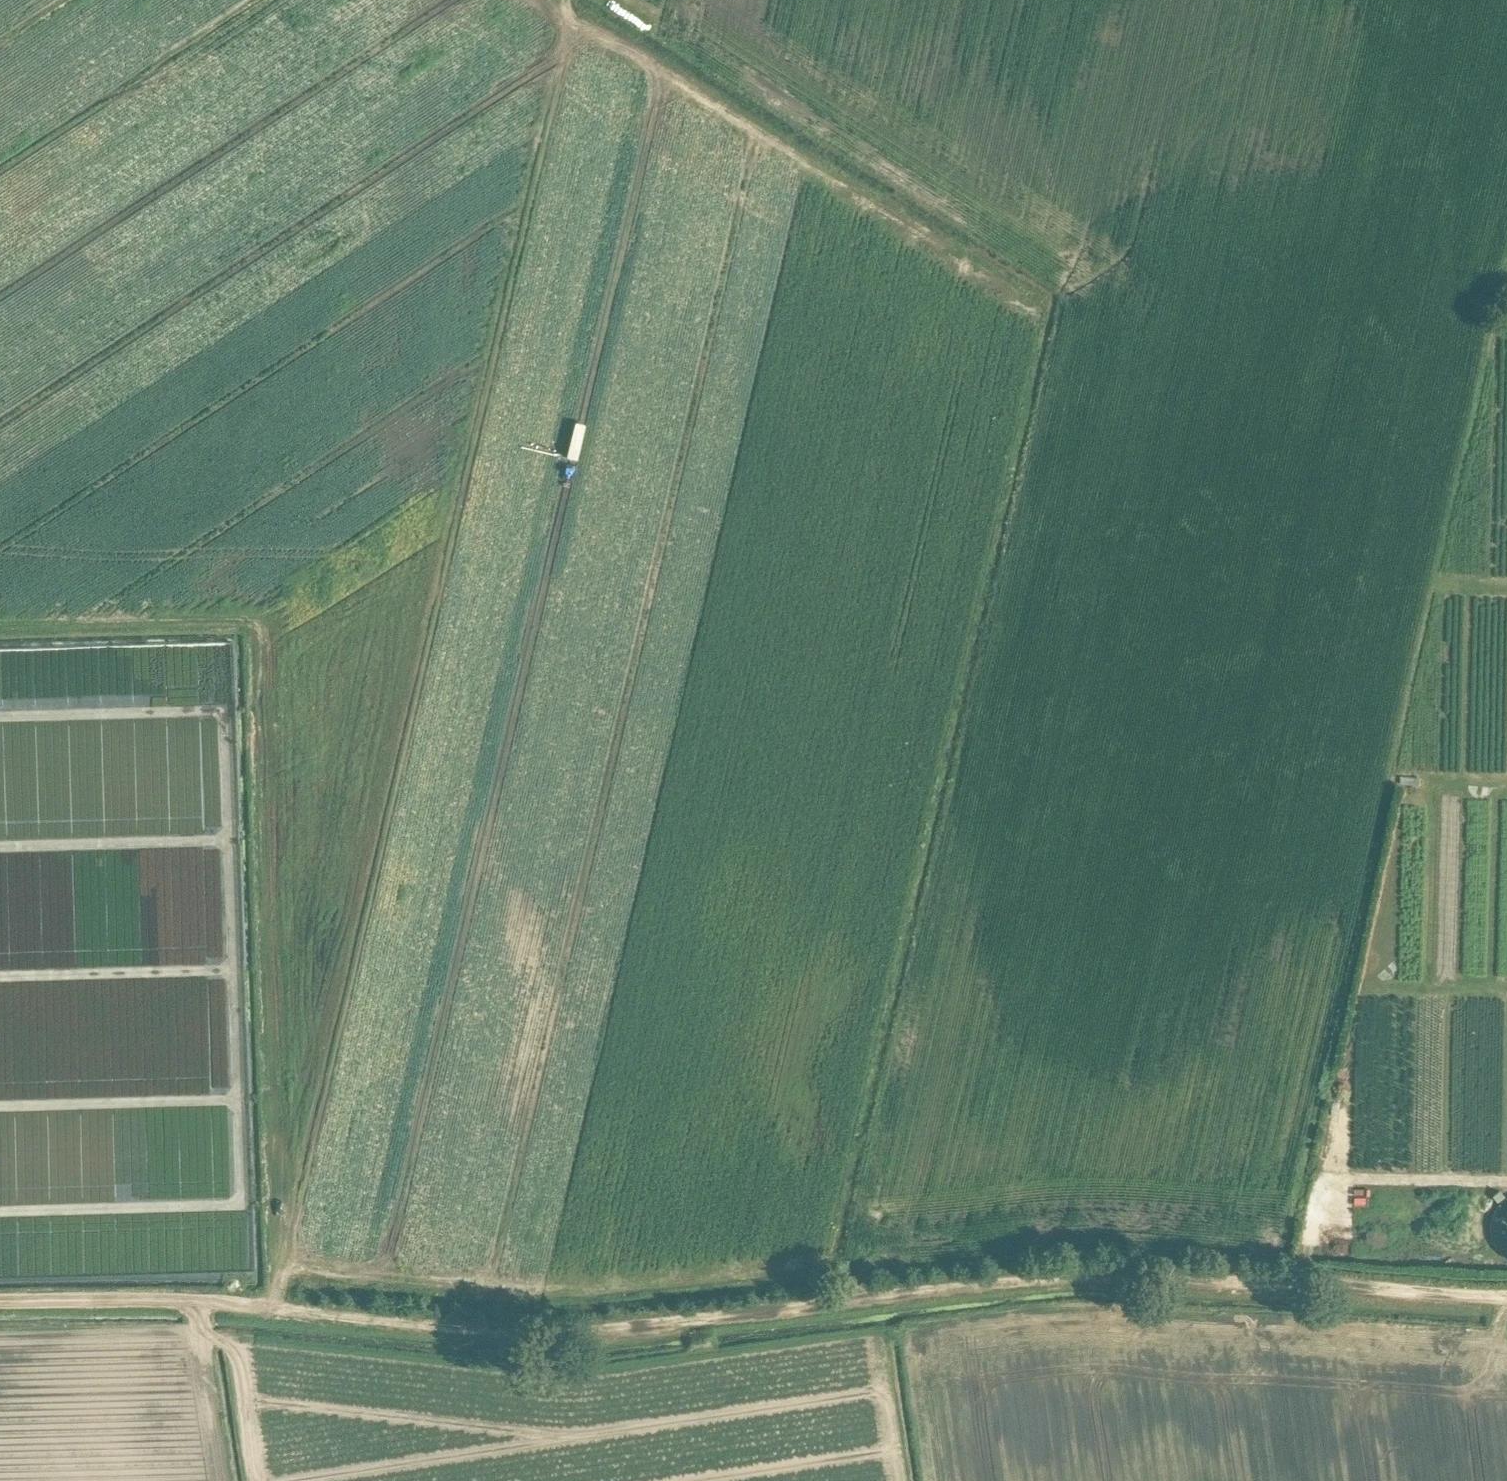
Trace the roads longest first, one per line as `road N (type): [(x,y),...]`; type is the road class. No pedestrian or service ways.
road 1 (track): [(1506,1294),(1073,1271),(534,1330),(272,1307),(0,1305)]

